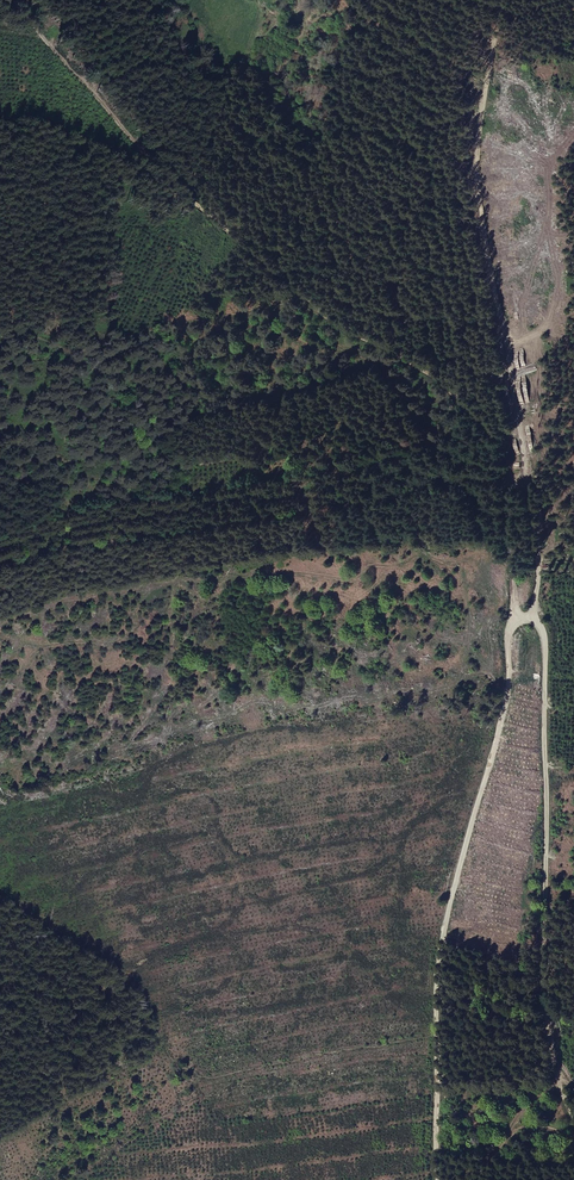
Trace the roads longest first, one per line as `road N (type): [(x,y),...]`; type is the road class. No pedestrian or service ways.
road 1 (track): [(573,1108),(550,1028),(545,662),(539,624),(525,618),(509,631),(508,683),(477,808),(443,897),(436,1032)]
road 2 (track): [(12,0),(147,160),(305,301),(401,356),(472,413),(500,456),(516,621)]
road 3 (track): [(506,0),(477,177),(535,522),(534,620)]
road 4 (track): [(0,895),(105,974),(162,1045)]
road 5 (track): [(436,1032),(437,1179)]
road 6 (track): [(442,1179),(512,1134),(547,1132),(573,1144)]

